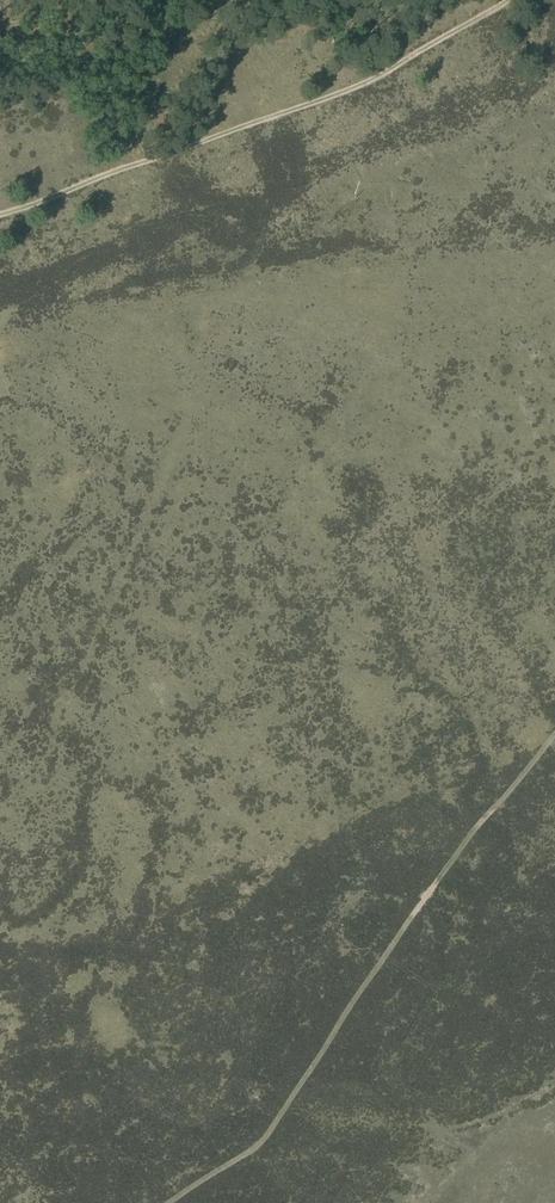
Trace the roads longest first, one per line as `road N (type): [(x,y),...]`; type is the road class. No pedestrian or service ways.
road 1 (track): [(554,737),(431,890),(262,1146),(171,1202)]
road 2 (track): [(0,216),(345,91),(508,0)]

